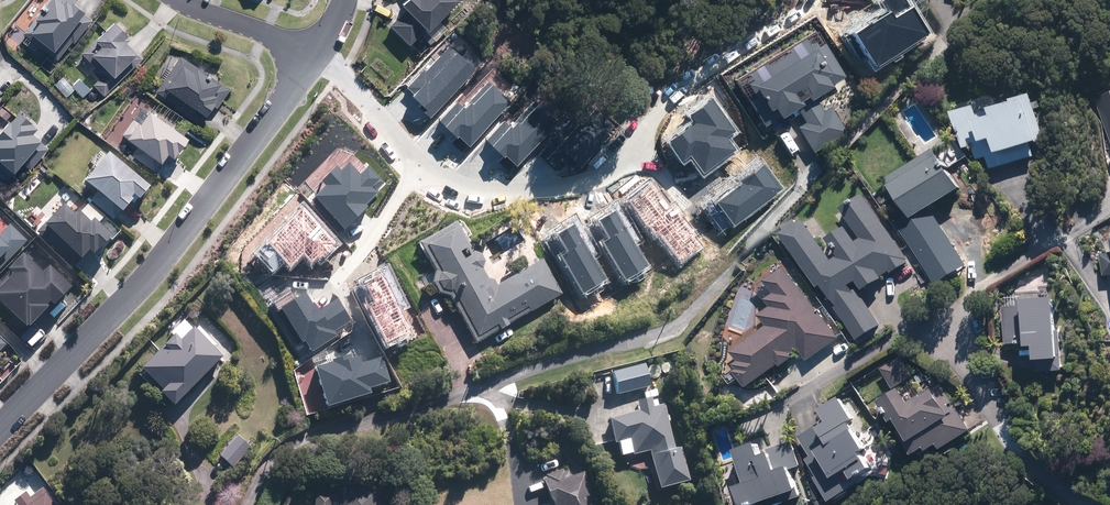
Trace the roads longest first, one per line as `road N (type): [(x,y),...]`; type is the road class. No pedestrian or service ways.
road 1 (residential): [(0,433),(156,271),(310,58)]
road 2 (residential): [(633,145),(687,82),(814,1)]
road 3 (residential): [(423,161),(464,185),(562,186),(597,175),(633,145)]
road 4 (residential): [(310,58),(423,161)]
road 5 (residential): [(338,279),(423,161)]
road 6 (residential): [(310,58),(276,35),(180,0)]

